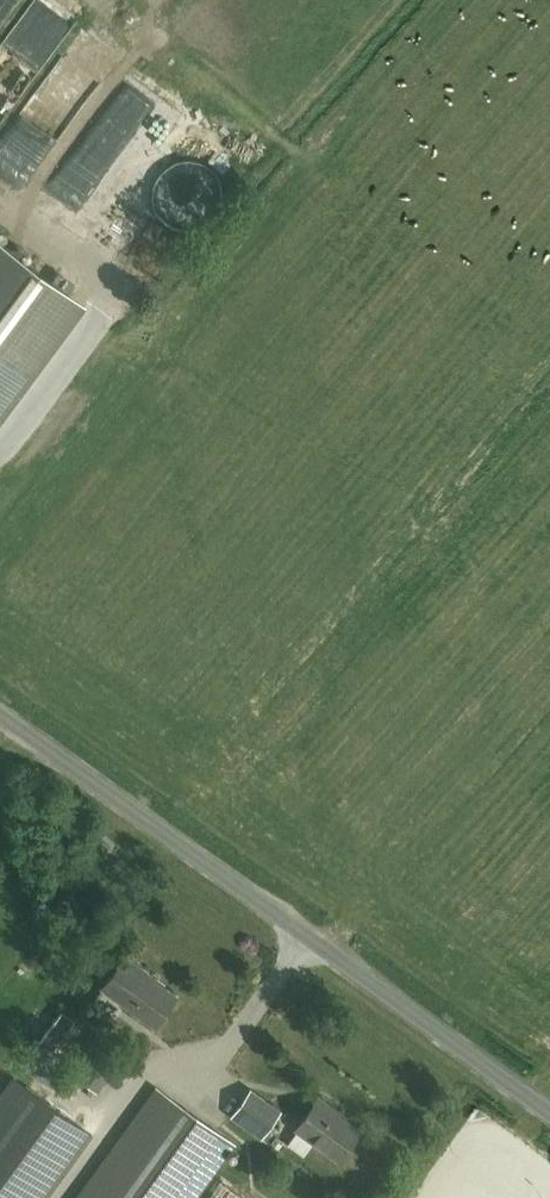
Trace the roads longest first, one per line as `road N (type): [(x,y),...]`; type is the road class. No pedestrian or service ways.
road 1 (unclassified): [(549,1111),(0,709)]

